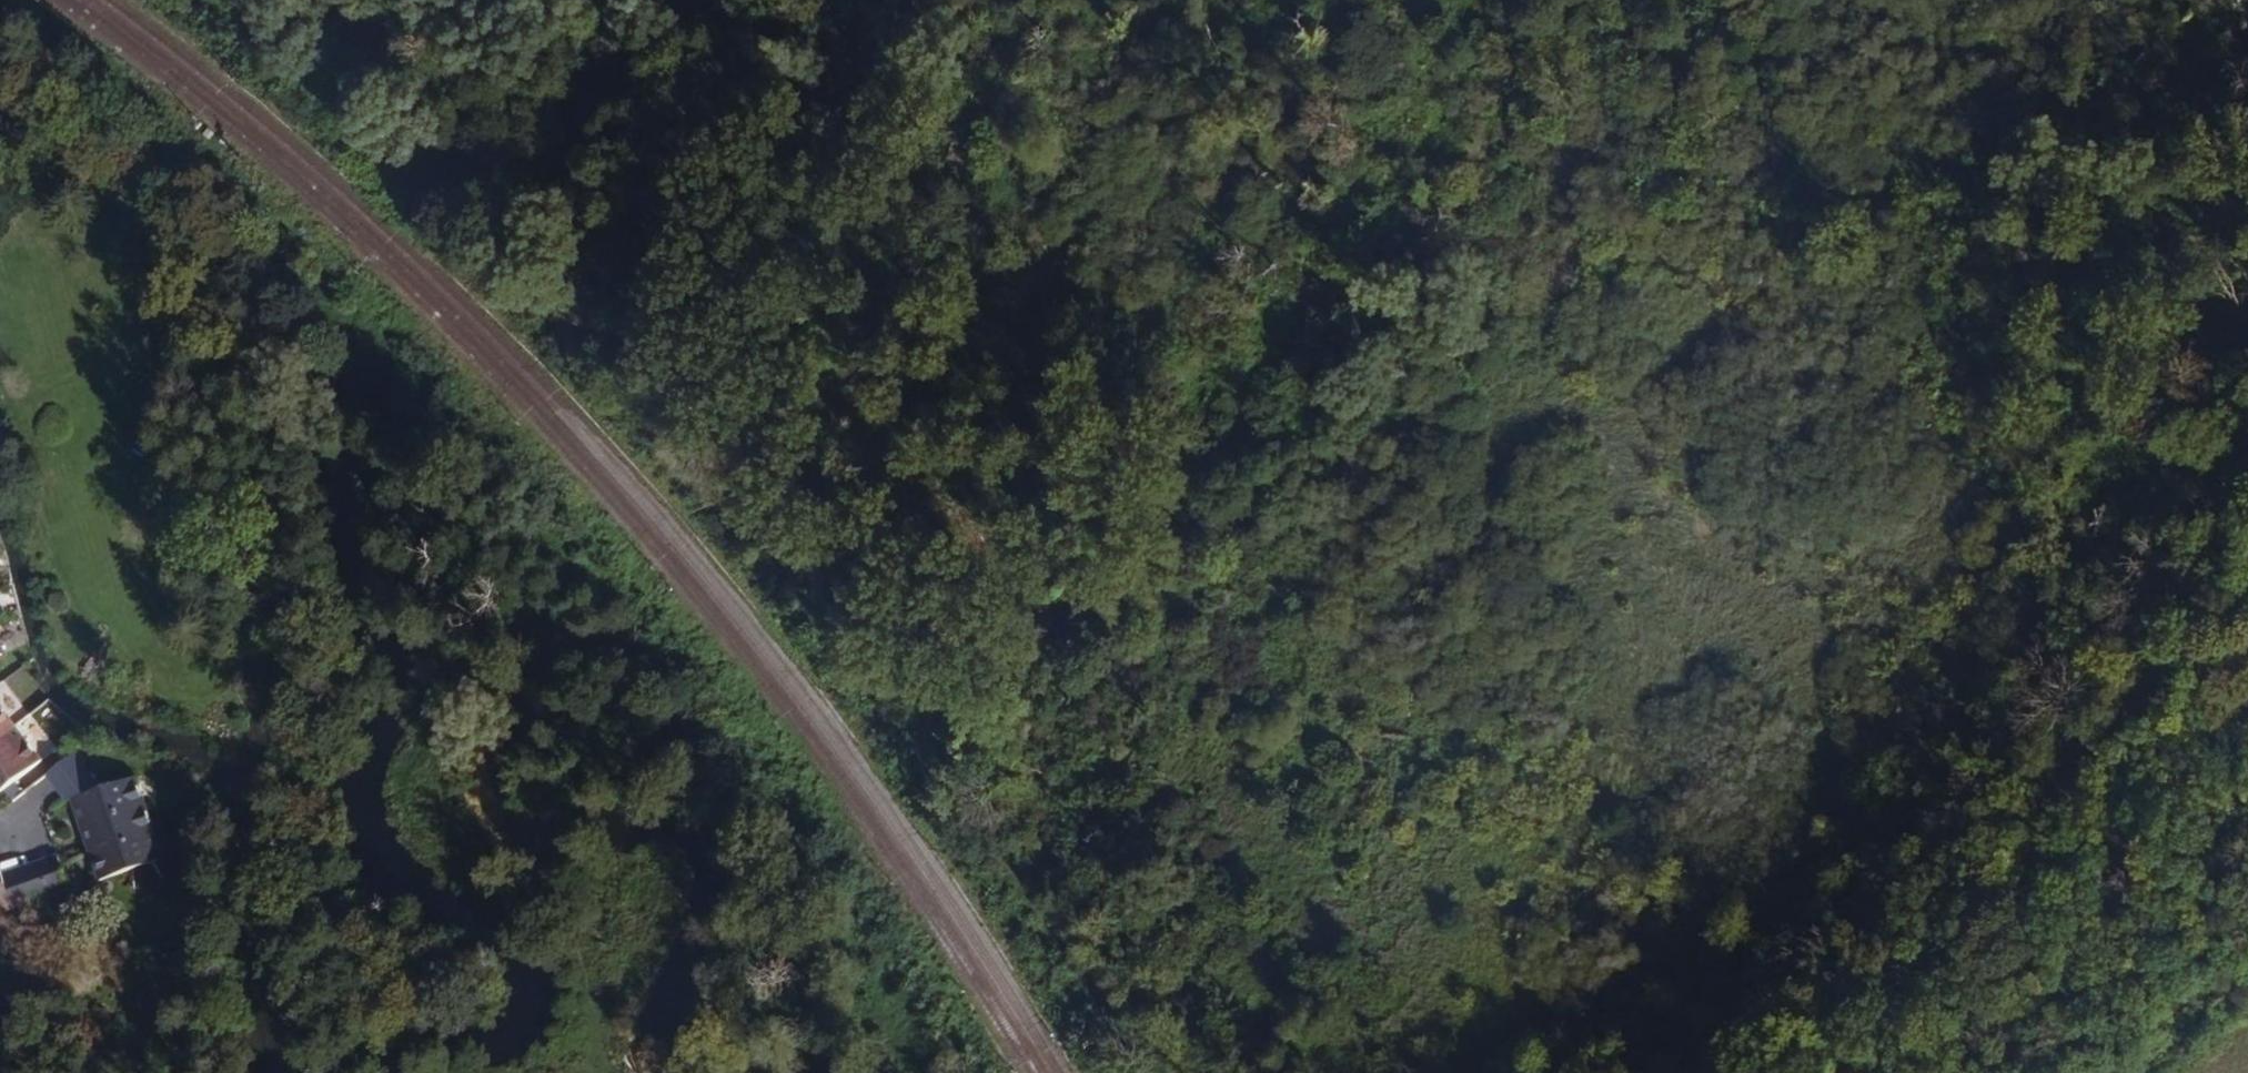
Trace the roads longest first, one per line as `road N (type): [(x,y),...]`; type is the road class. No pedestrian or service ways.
road 1 (track): [(1128,1072),(970,834),(1002,699),(1166,500),(1140,430),(759,16)]

